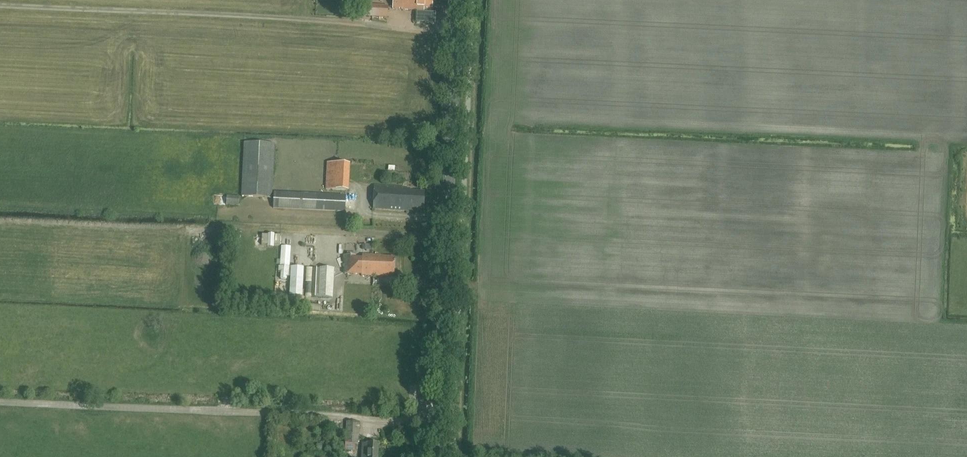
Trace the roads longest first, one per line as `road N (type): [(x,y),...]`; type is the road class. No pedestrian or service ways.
road 1 (track): [(0,4),(456,27)]
road 2 (secondary): [(439,456),(458,0)]

